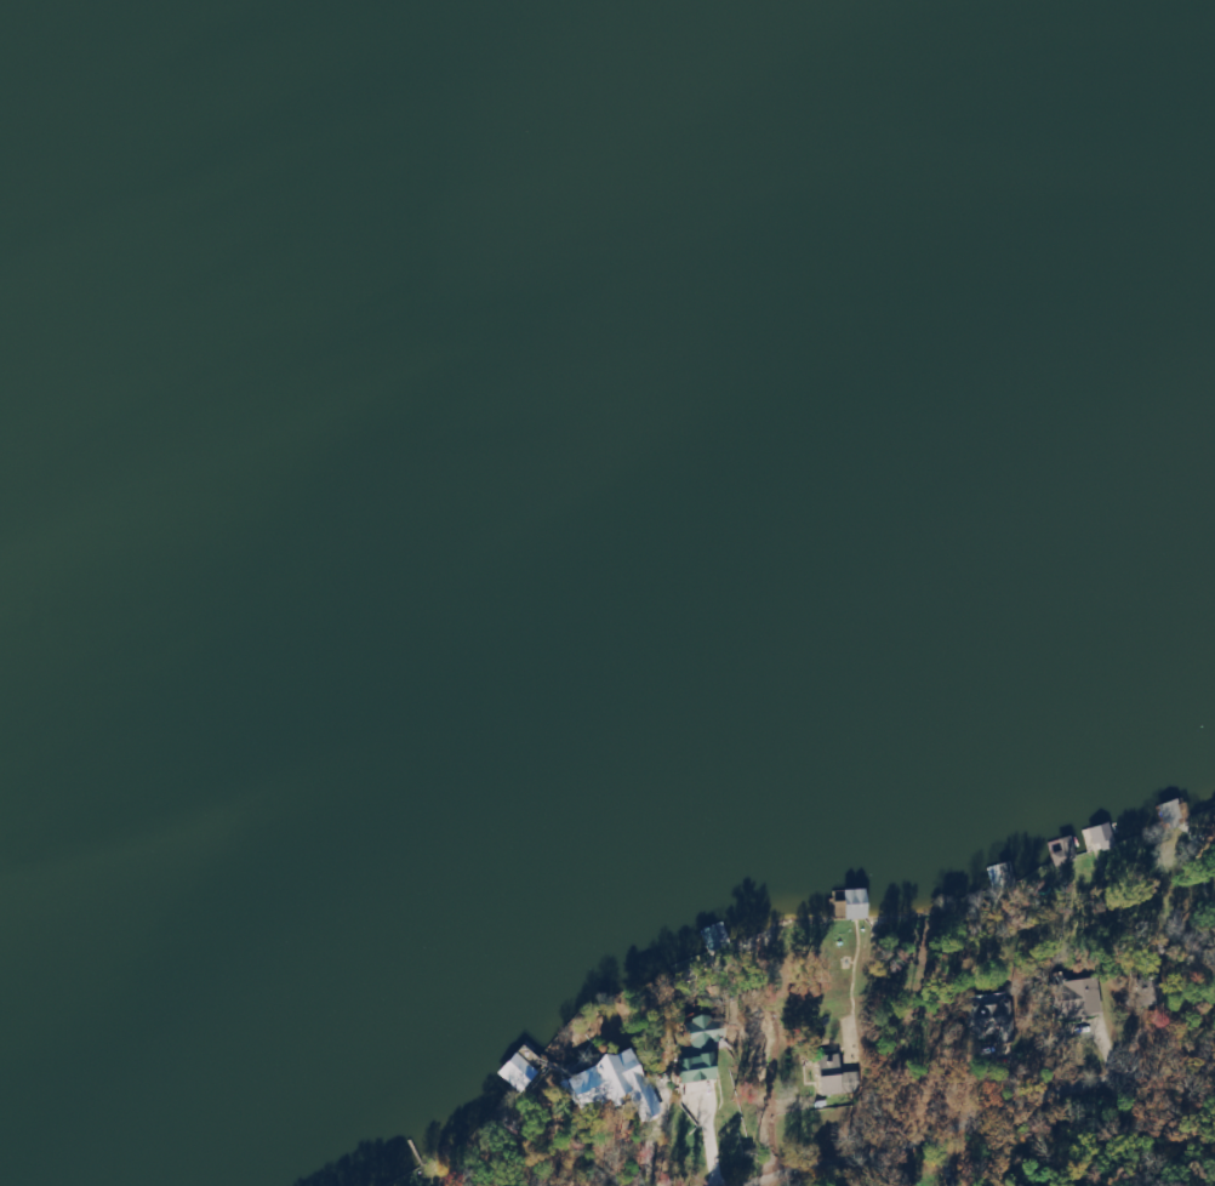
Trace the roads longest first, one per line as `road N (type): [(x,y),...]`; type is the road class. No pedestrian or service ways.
road 1 (residential): [(700,1185),(729,1129),(956,1017),(1214,945)]

